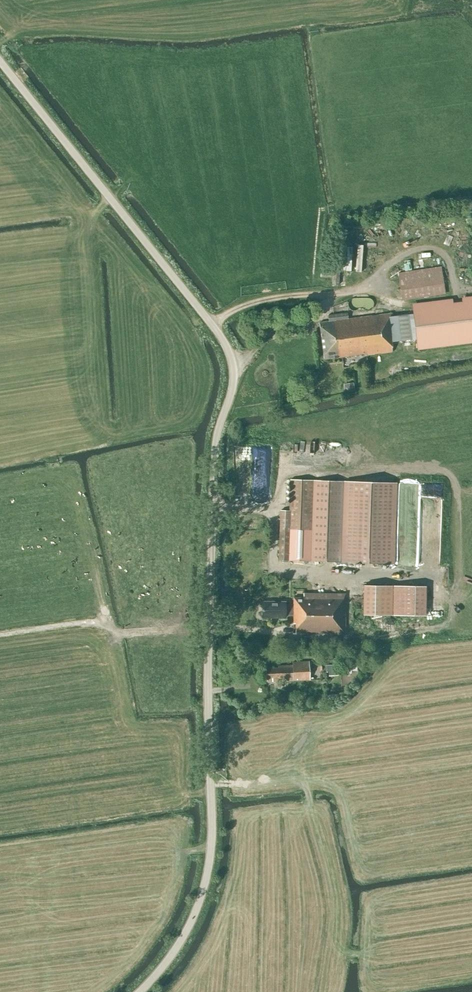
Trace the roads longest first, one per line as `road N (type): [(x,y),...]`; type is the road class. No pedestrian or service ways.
road 1 (tertiary): [(142,991),(188,935),(212,841),(214,452),(232,365),(209,322),(0,69)]

